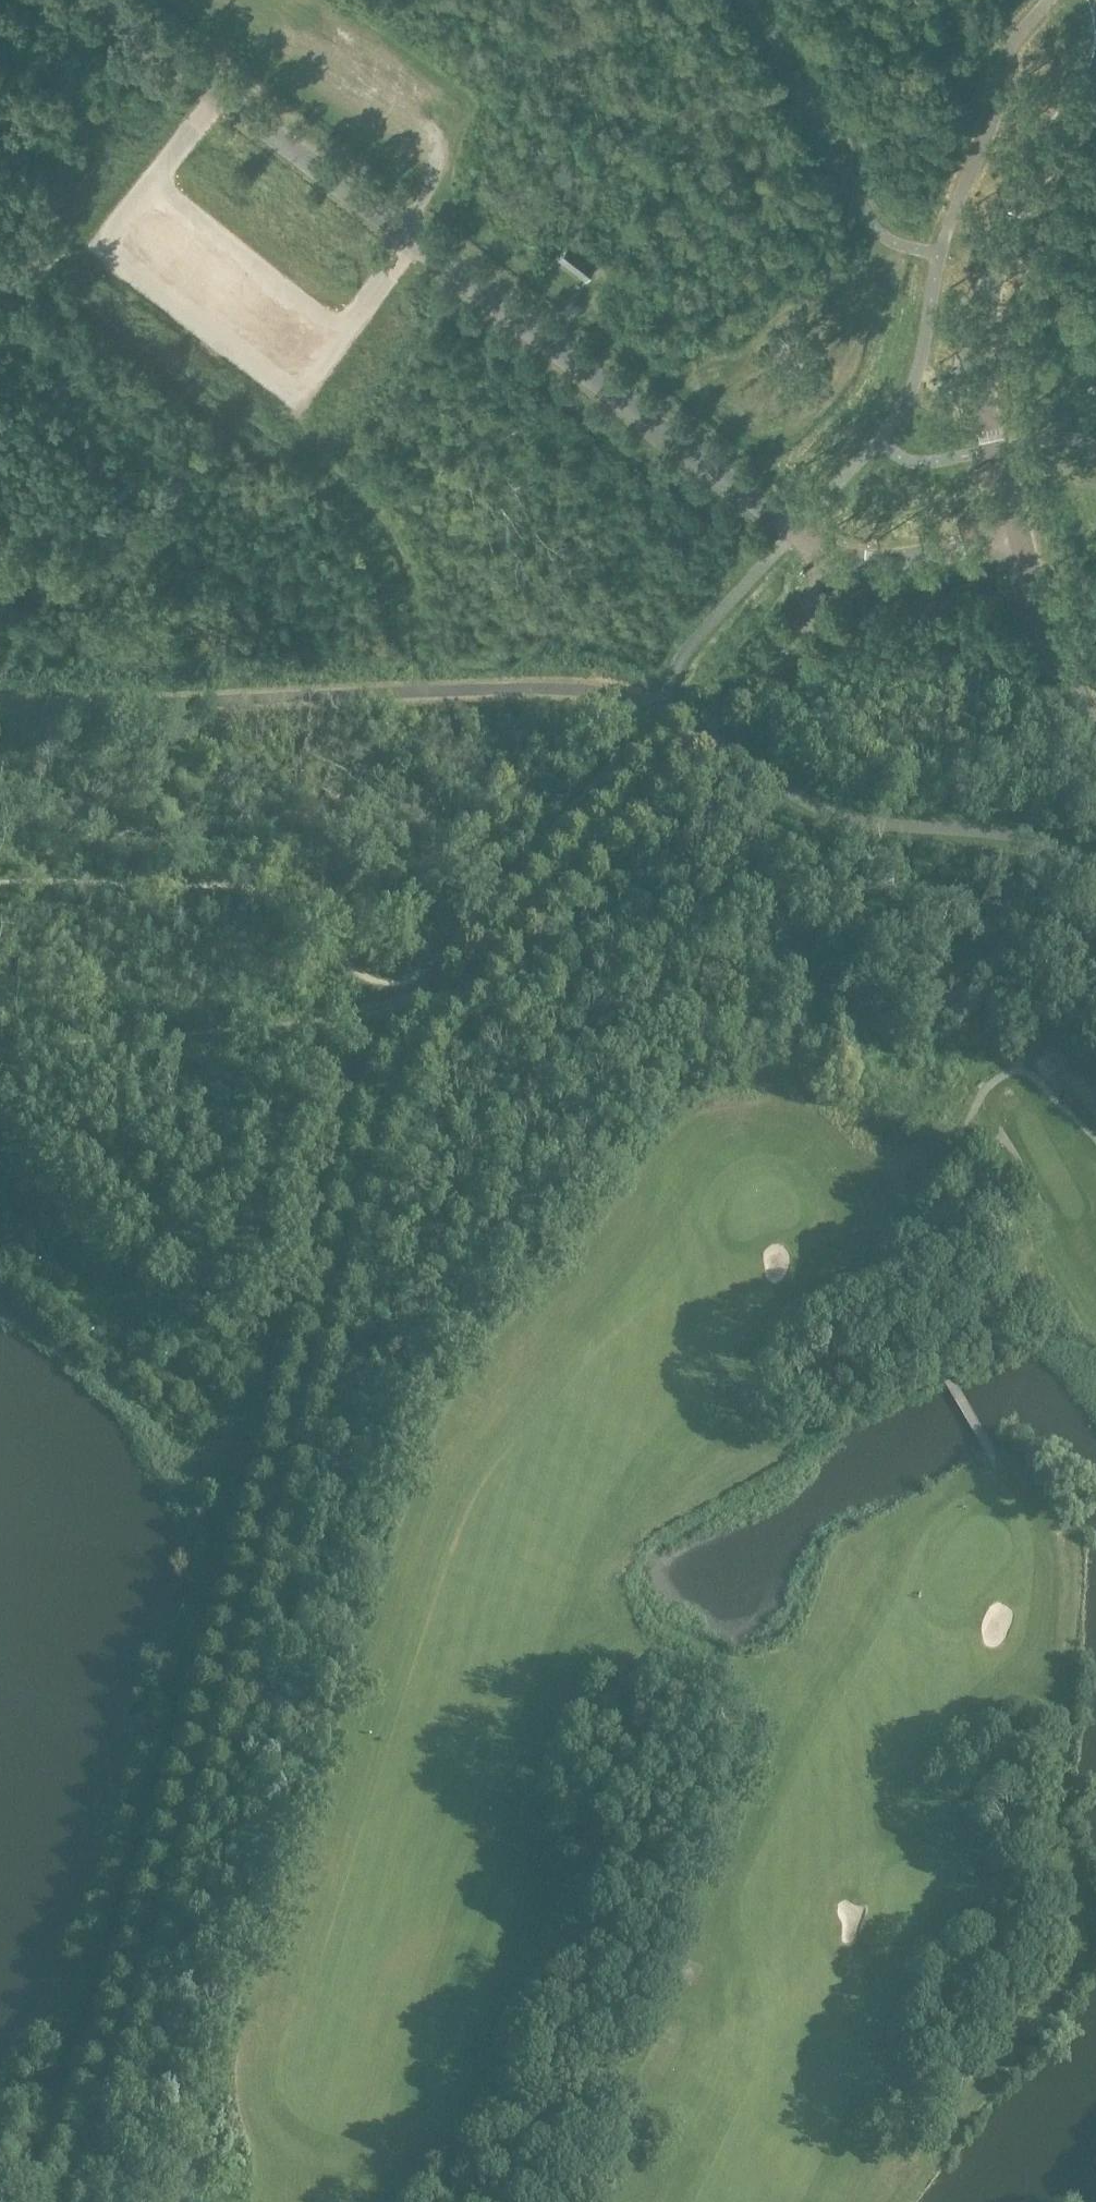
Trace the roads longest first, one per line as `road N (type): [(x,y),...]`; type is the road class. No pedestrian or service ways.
road 1 (unclassified): [(61,2201),(118,2038),(387,1110),(451,1010),(800,624),(834,557)]
road 2 (track): [(894,2201),(1066,1983),(1071,1955),(1058,1806),(1061,1549),(1019,1479),(990,1455),(950,1382),(932,1306),(927,1197),(984,1091),(1007,1073),(1031,1075),(1095,1140)]
road 3 (tertiary): [(834,557),(102,0)]
road 4 (tertiary): [(1014,528),(983,399),(986,307),(1024,188),(1095,83)]
road 5 (track): [(451,1010),(422,1002),(237,1033),(0,1054)]
road 6 (tertiary): [(1095,729),(1054,649),(1014,528)]
road 7 (tertiary): [(834,557),(893,562),(1014,528)]

